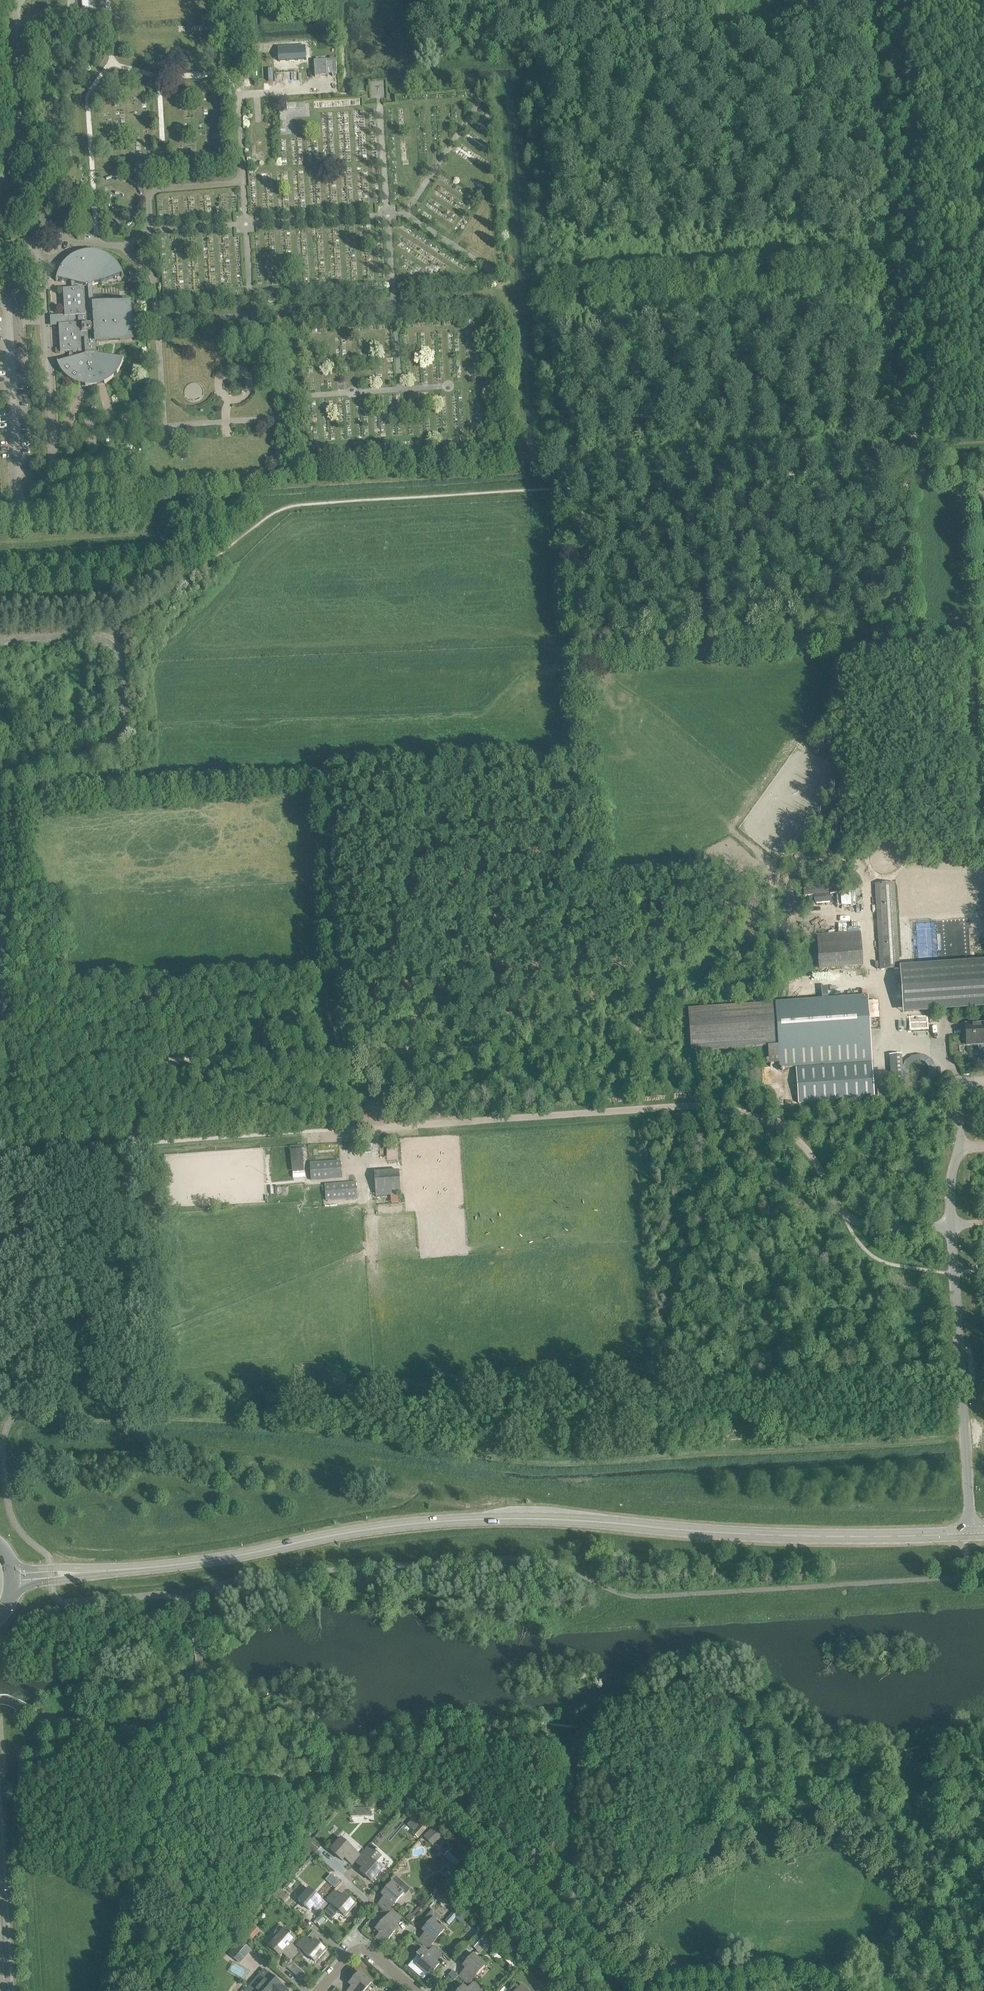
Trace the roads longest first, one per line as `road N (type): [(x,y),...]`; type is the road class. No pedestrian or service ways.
road 1 (tertiary): [(966,1536),(804,1538),(438,1520),(138,1570)]
road 2 (unclassified): [(950,1225),(890,1228),(852,1219),(795,1137),(729,1109),(344,1130)]
road 3 (unclassified): [(966,1536),(950,1225)]
road 4 (unclassified): [(950,1225),(959,1082)]
road 5 (tertiary): [(12,1587),(138,1570)]
road 6 (tertiary): [(138,1570),(11,1569)]

